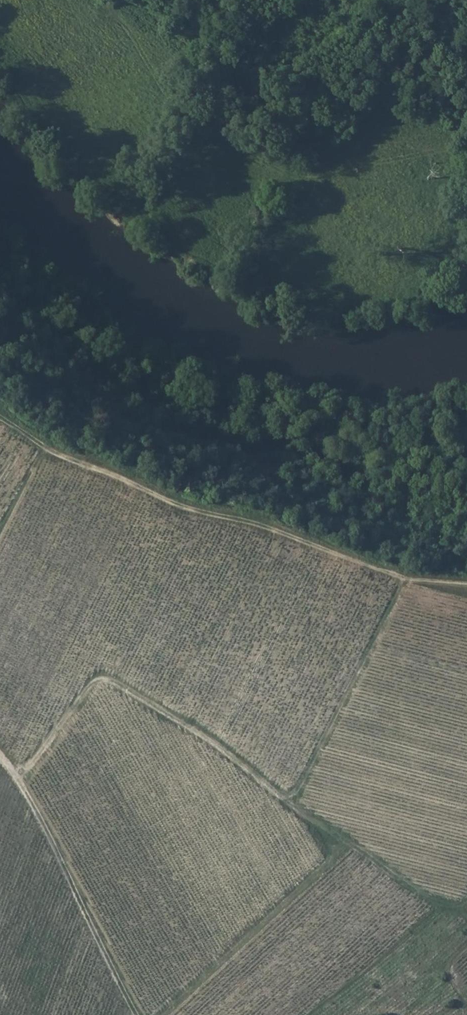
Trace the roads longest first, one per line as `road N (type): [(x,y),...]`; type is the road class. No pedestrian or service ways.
road 1 (track): [(135,1014),(0,753)]

